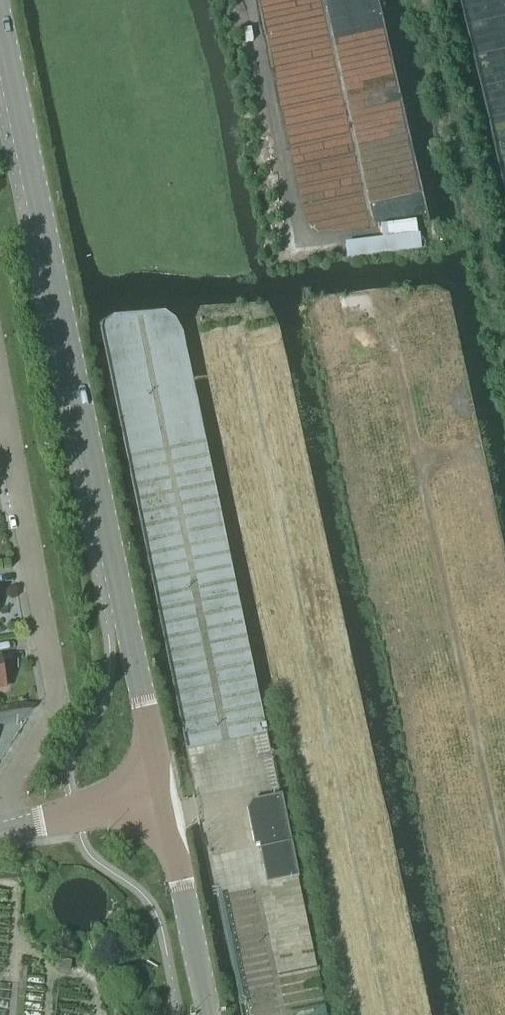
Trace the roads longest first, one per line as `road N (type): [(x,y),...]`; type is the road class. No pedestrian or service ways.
road 1 (tertiary): [(157,799),(149,724),(0,7)]
road 2 (residential): [(14,826),(7,788),(56,714),(56,690),(0,387)]
road 3 (track): [(504,323),(427,0)]
road 4 (track): [(374,235),(301,243),(251,0)]
road 5 (tertiary): [(208,1014),(157,799)]
road 6 (unclassified): [(14,826),(157,799)]

